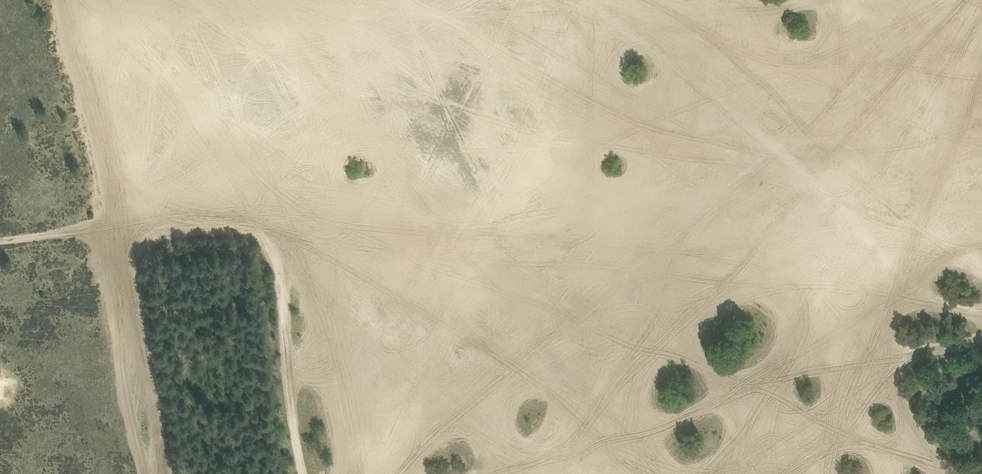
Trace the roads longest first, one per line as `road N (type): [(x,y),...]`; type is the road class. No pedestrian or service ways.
road 1 (track): [(981,279),(793,179),(313,0)]
road 2 (track): [(378,473),(333,295),(264,228),(117,220),(72,0)]
road 3 (track): [(967,473),(868,439),(715,473)]
road 4 (track): [(117,220),(151,473)]

